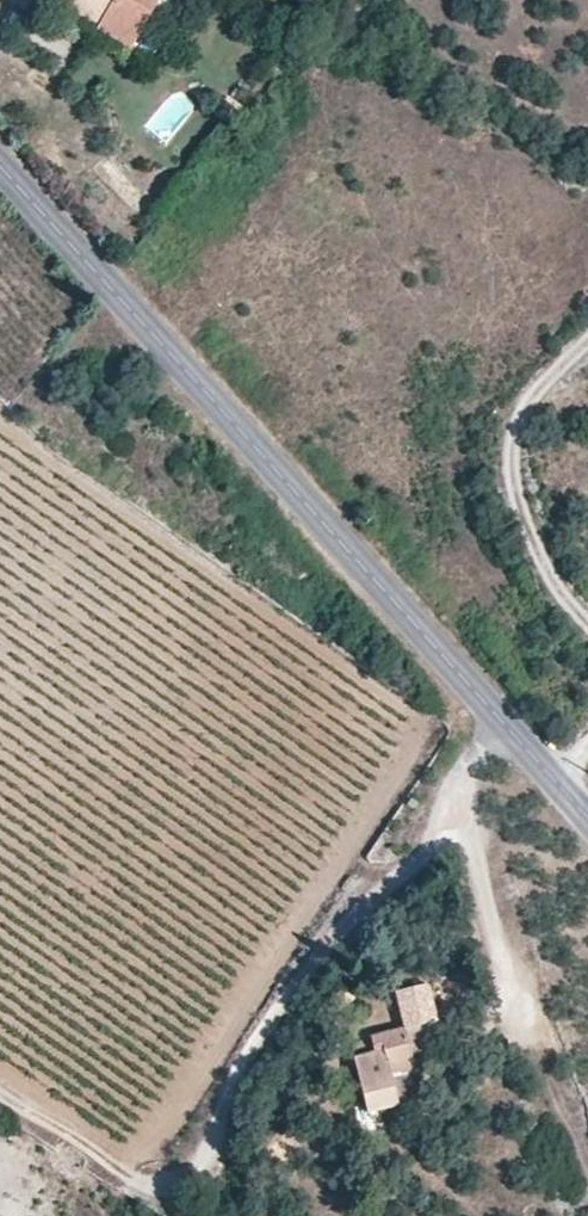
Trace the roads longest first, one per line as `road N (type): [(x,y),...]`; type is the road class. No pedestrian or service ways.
road 1 (tertiary): [(587,816),(0,165)]
road 2 (track): [(500,719),(474,753),(456,808),(322,951),(239,1071),(207,1170),(172,1184),(141,1184),(0,1090)]
road 3 (track): [(587,623),(545,571),(512,474),(514,432),(537,391),(587,343)]
road 4 (track): [(456,808),(476,849),(517,1028)]

